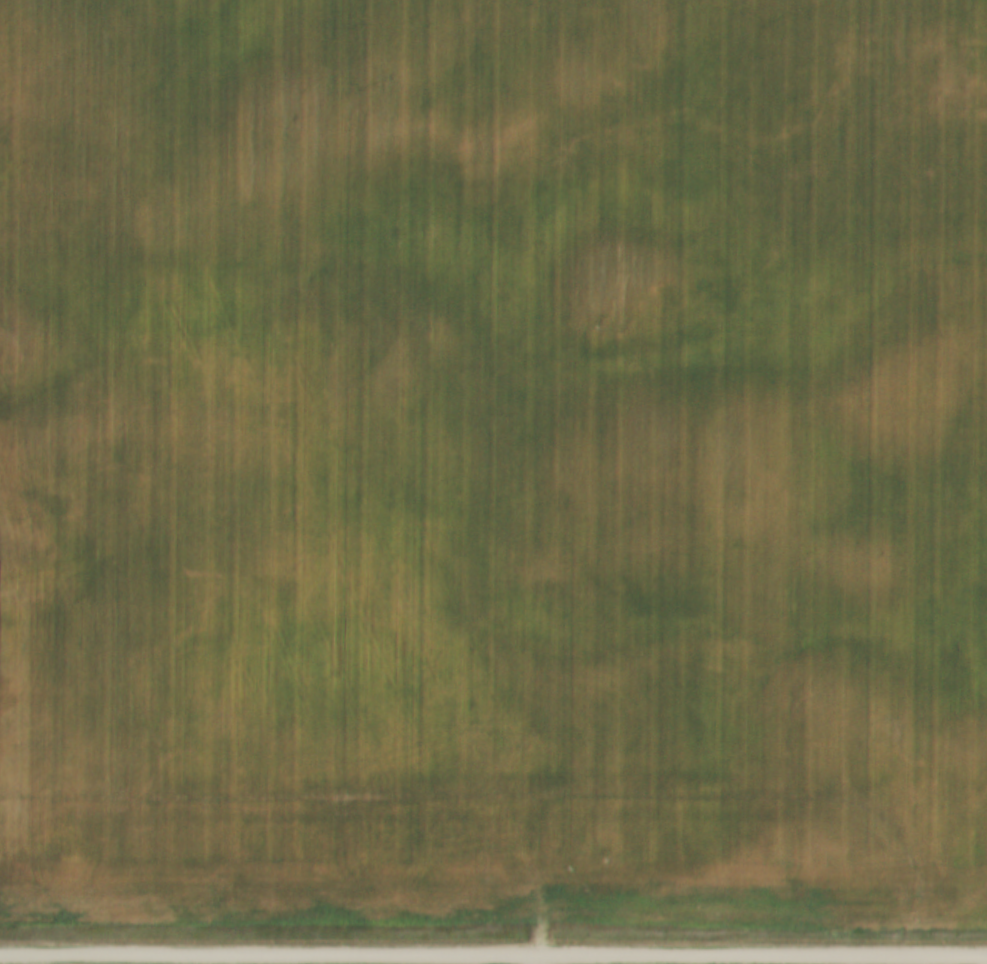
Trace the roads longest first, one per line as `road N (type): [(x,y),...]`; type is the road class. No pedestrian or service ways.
road 1 (residential): [(986,950),(0,951)]

